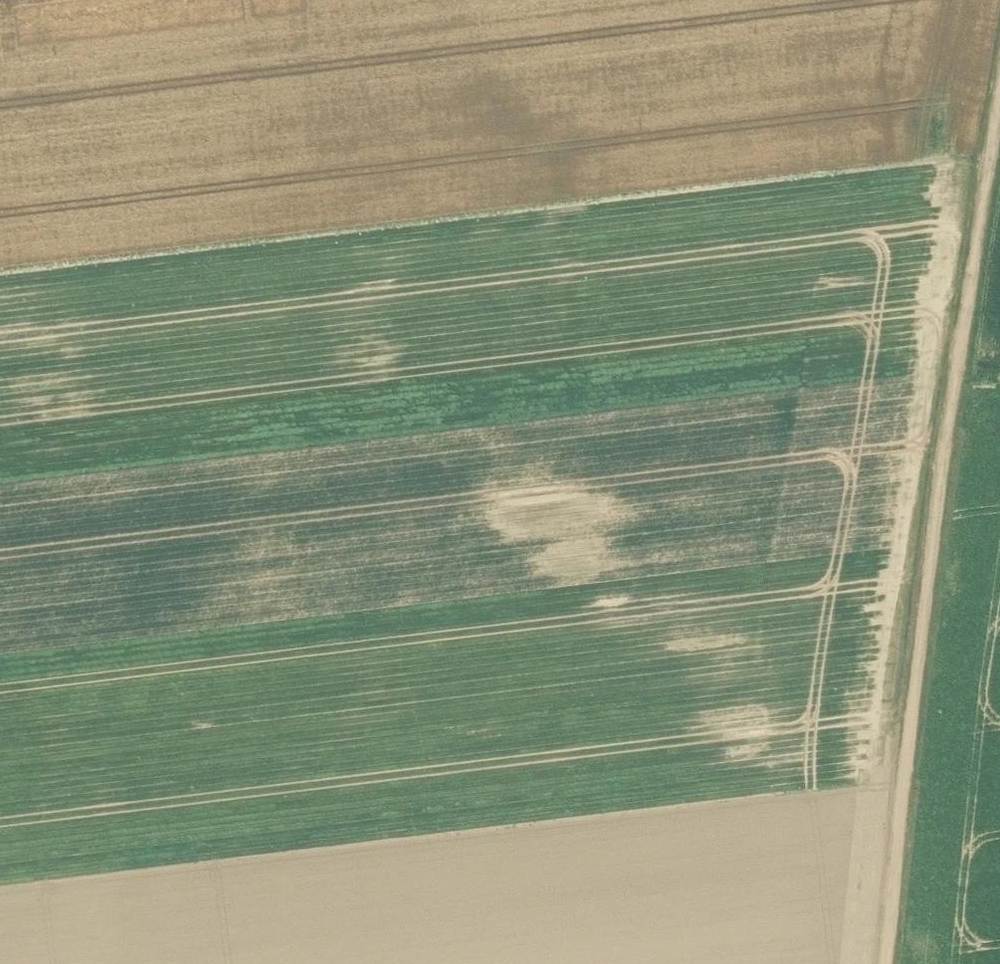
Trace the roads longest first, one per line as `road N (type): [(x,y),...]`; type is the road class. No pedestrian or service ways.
road 1 (track): [(890,963),(910,748),(999,155)]

